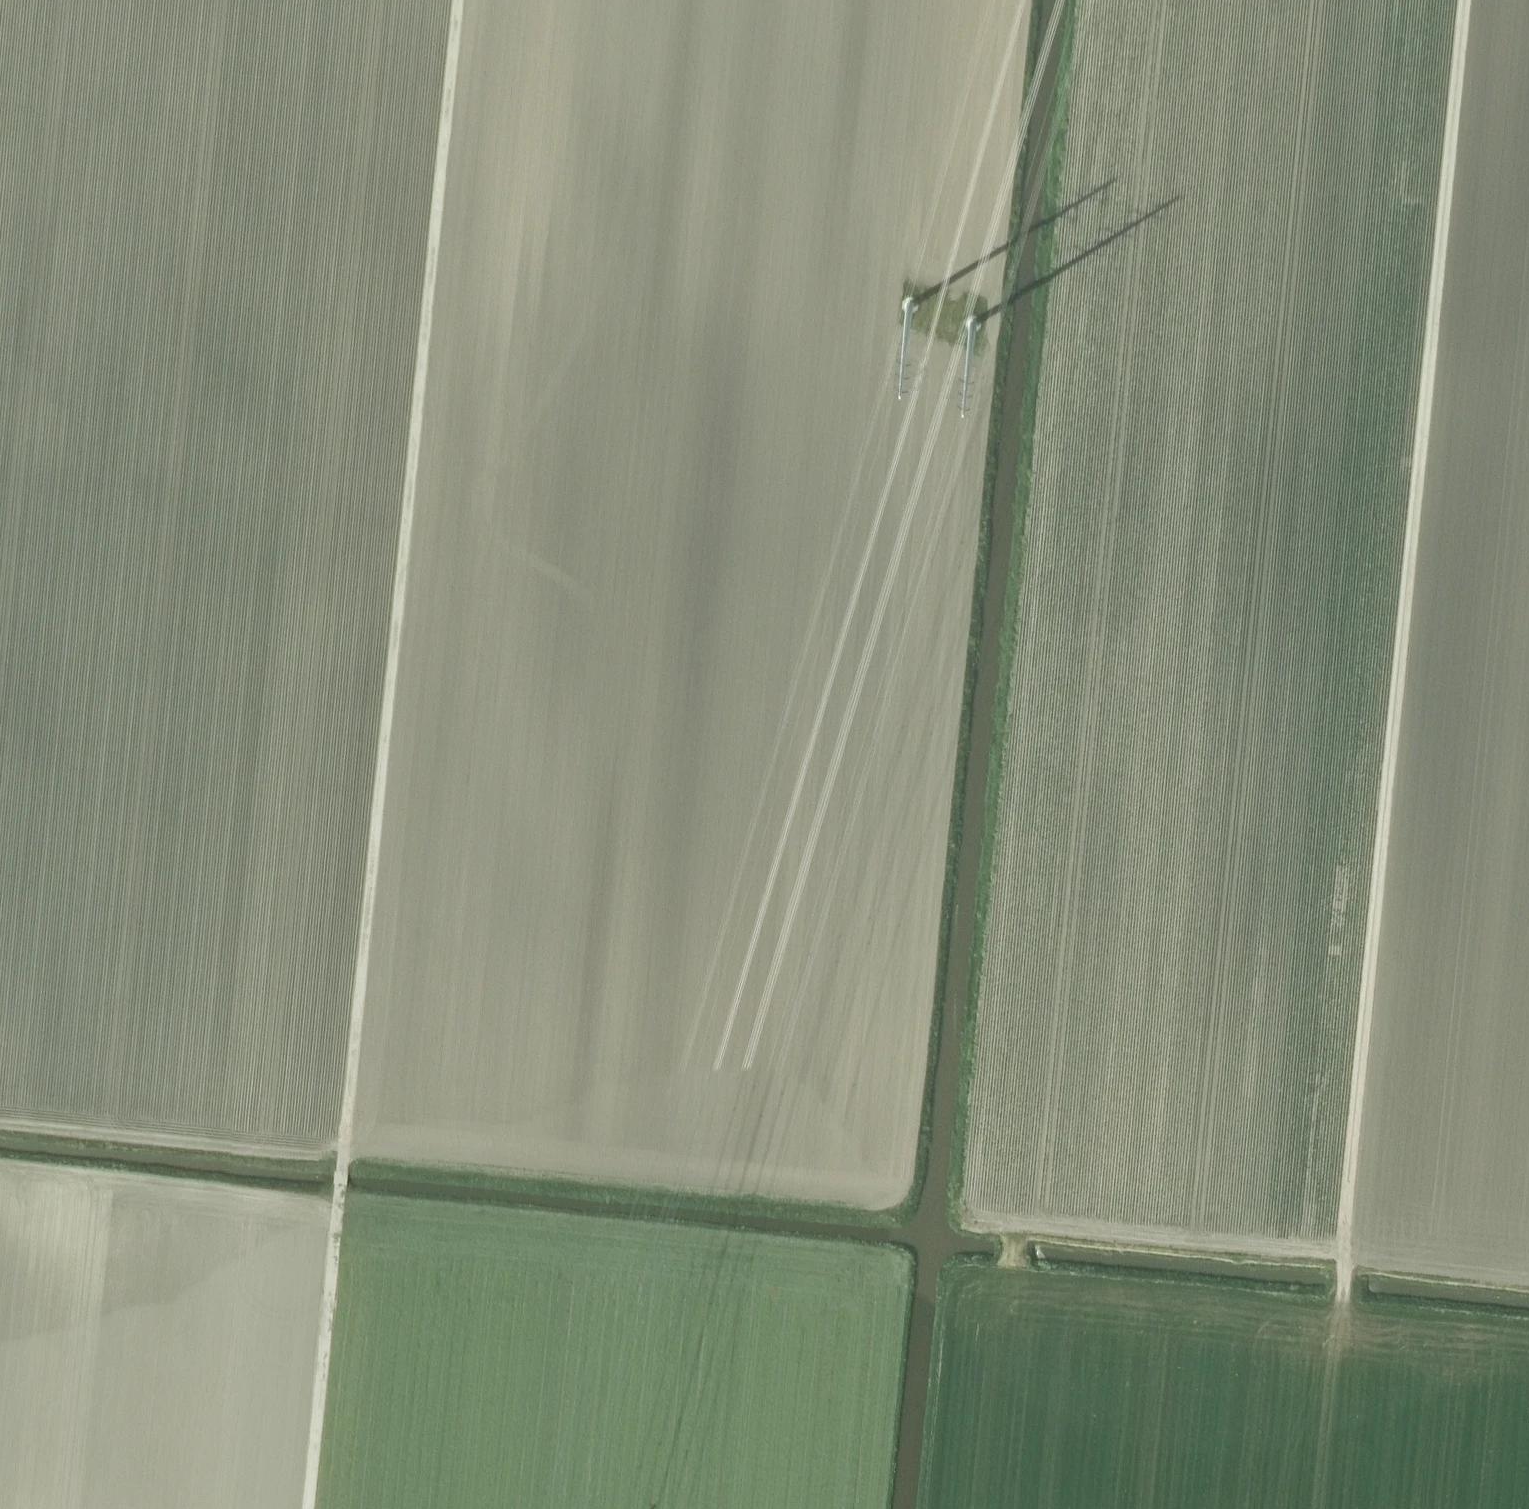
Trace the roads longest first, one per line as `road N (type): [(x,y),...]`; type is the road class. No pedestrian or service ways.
road 1 (track): [(313,1508),(471,0)]
road 2 (track): [(1335,1352),(1466,0)]

